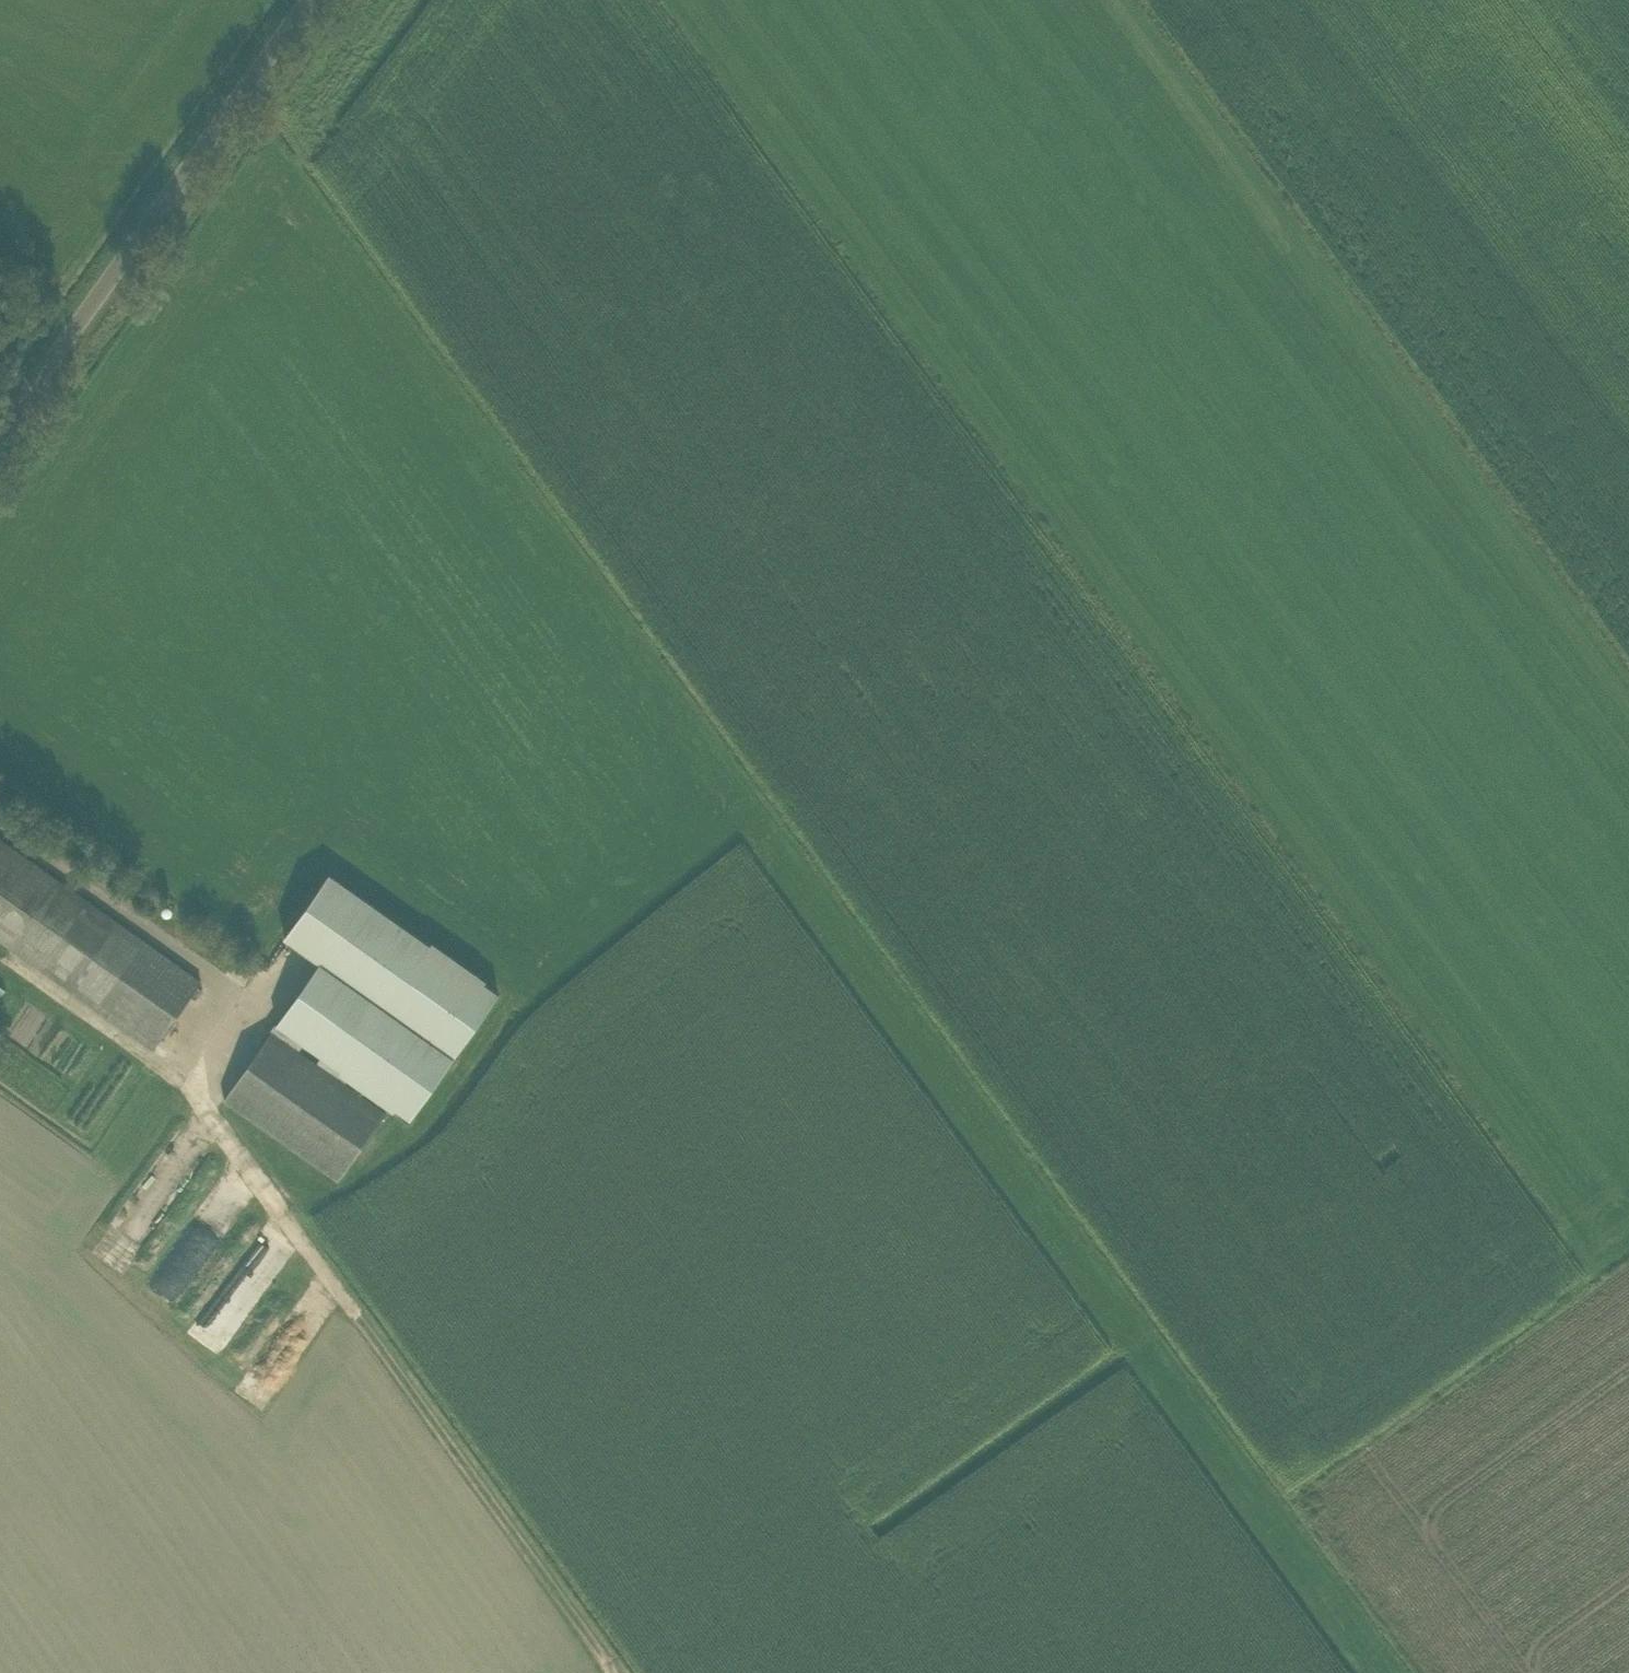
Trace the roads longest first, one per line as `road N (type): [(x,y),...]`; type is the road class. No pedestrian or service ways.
road 1 (unclassified): [(0,430),(305,0)]

